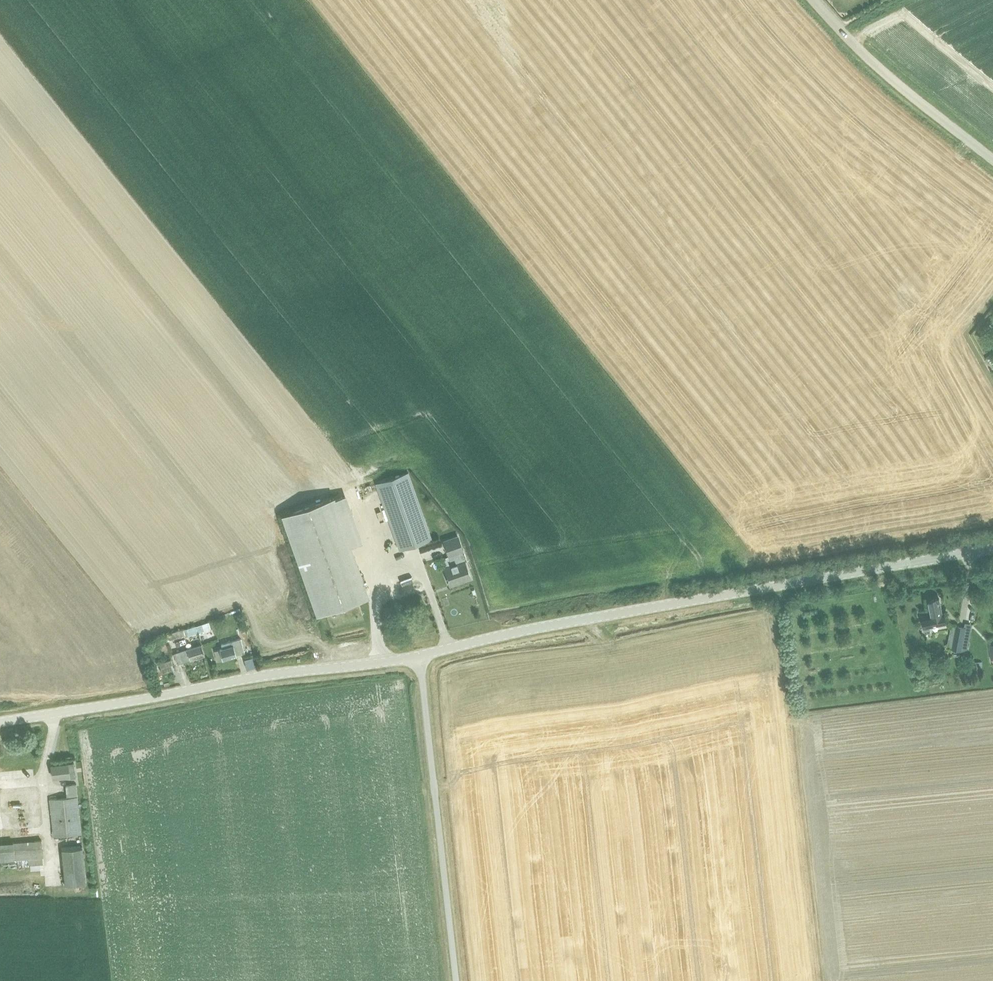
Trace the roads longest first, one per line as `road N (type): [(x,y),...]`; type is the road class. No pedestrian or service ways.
road 1 (tertiary): [(419,655),(992,549)]
road 2 (tertiary): [(419,655),(0,722)]
road 3 (unclassified): [(455,980),(419,655)]
road 4 (tertiary): [(992,159),(817,0)]

